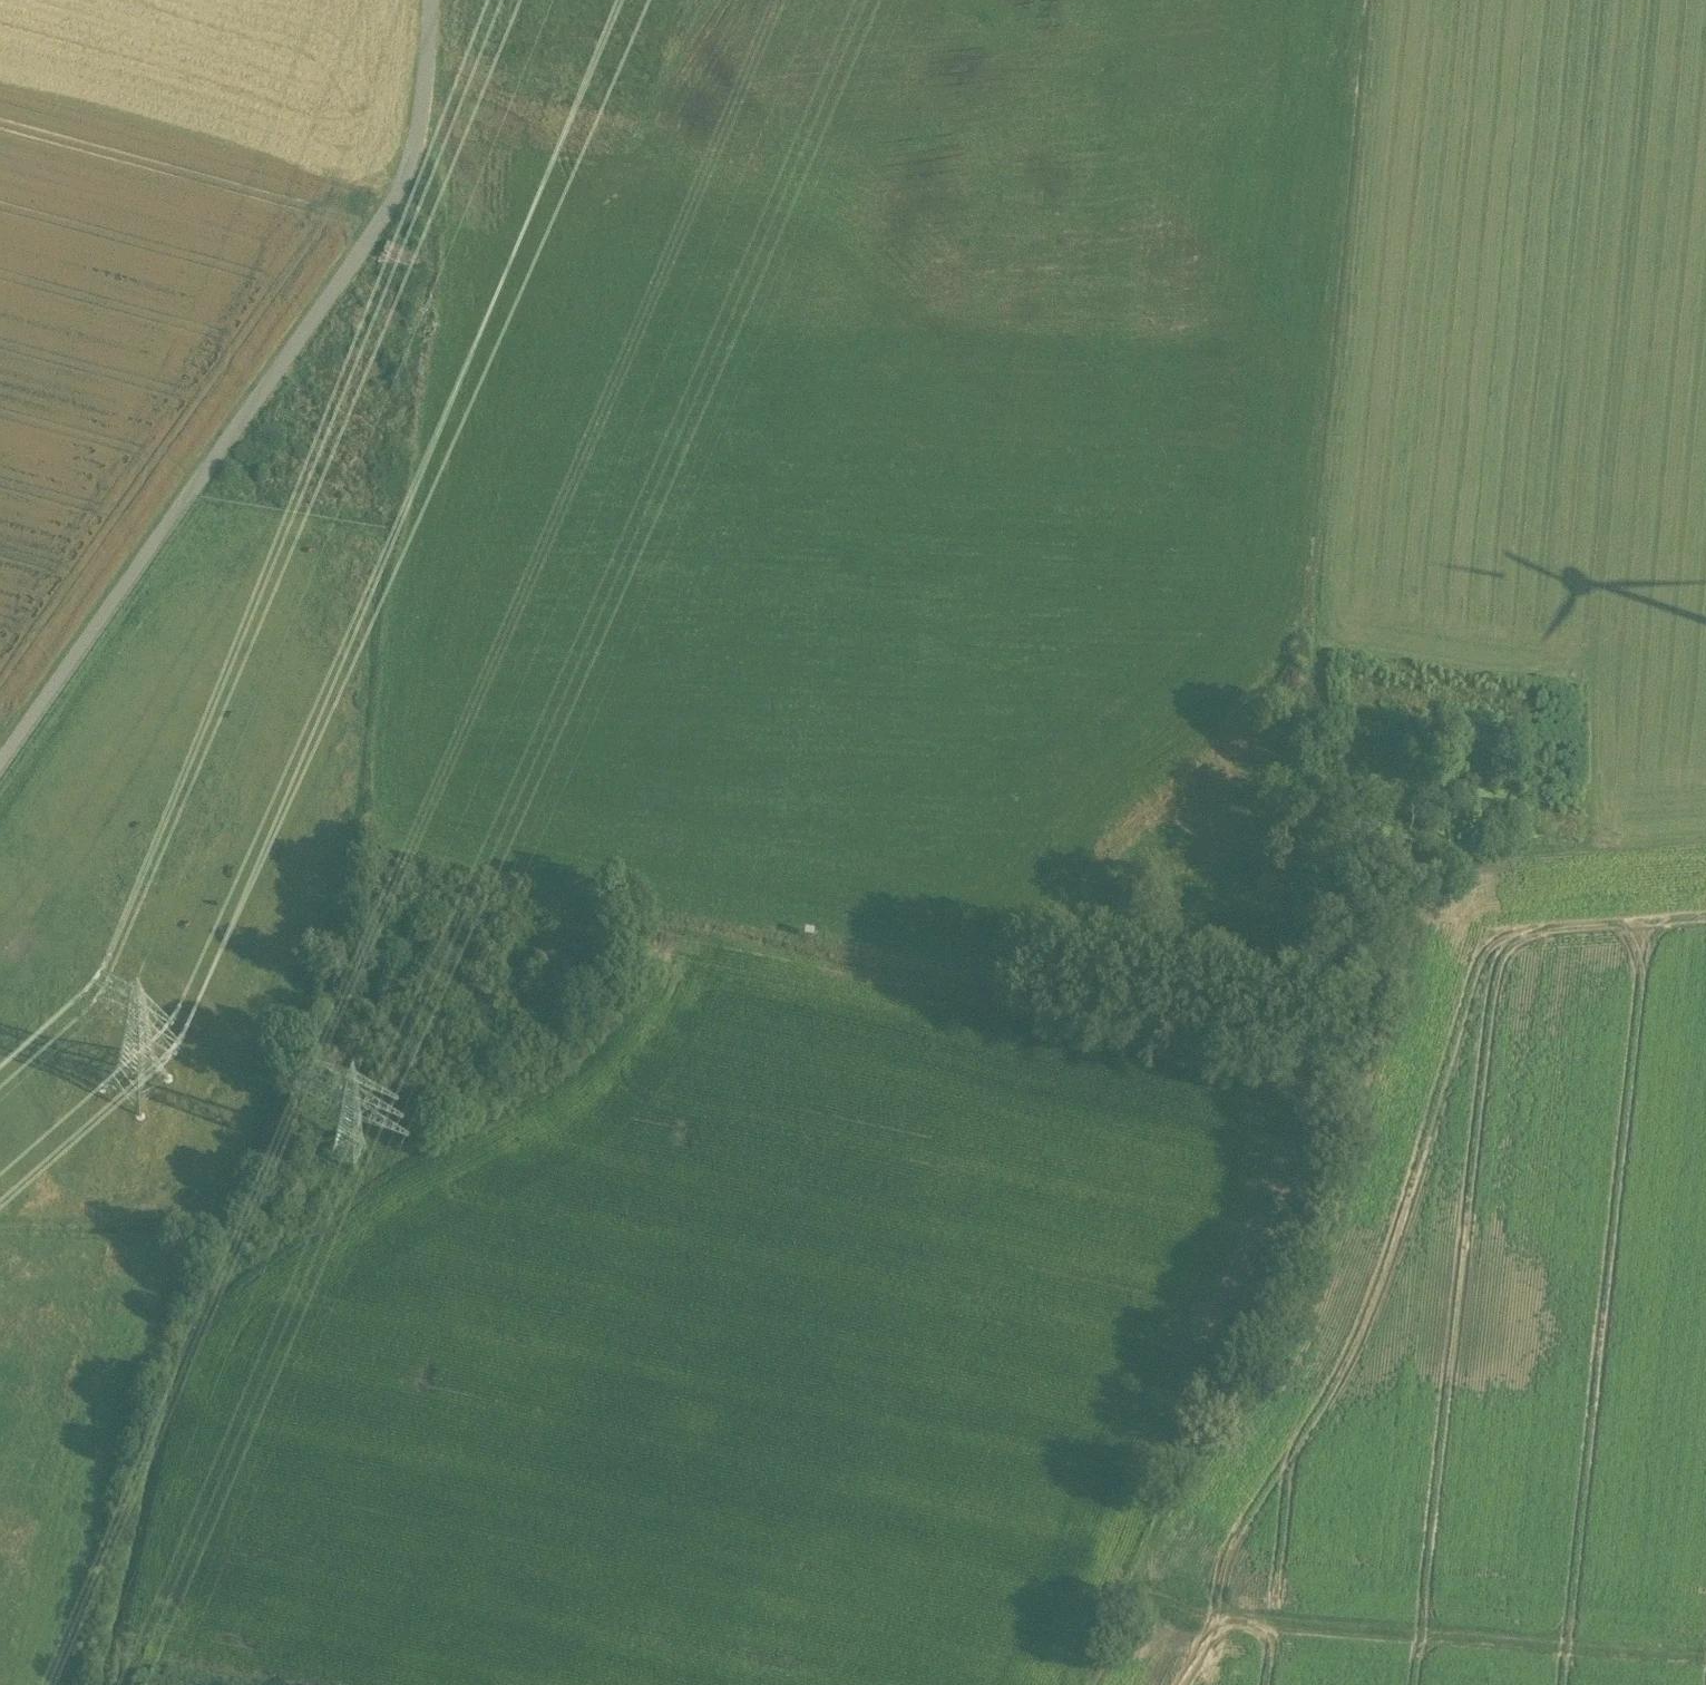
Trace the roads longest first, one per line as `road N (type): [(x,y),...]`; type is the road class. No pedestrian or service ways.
road 1 (unclassified): [(437,0),(428,87),(402,180),(0,758)]

